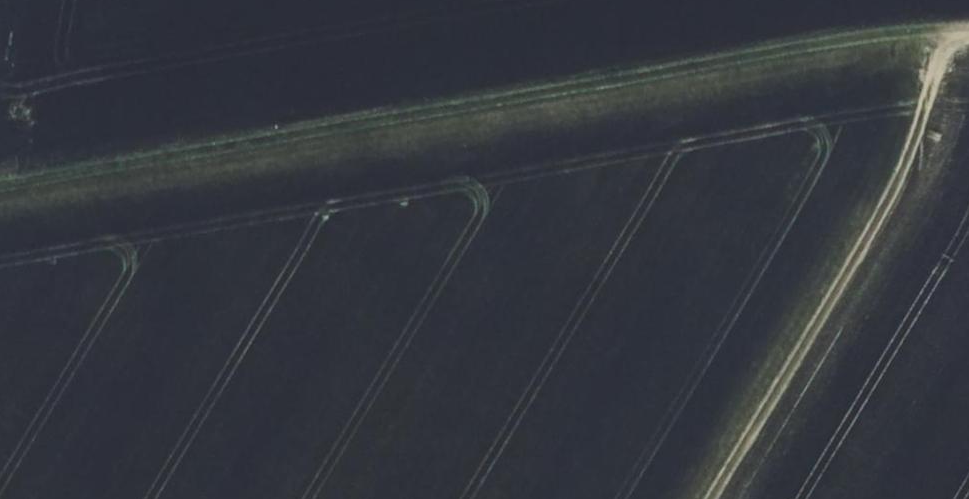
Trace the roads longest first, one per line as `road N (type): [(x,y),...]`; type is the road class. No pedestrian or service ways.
road 1 (track): [(968,15),(692,498)]

